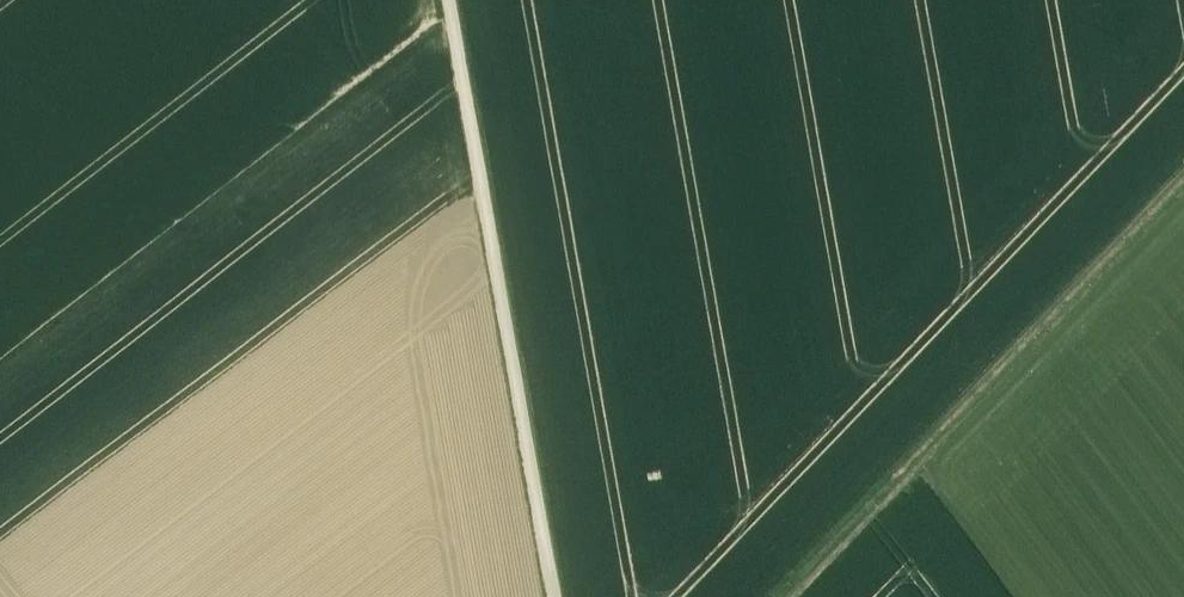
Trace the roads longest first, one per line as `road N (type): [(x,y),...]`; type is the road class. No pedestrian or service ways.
road 1 (track): [(555,596),(448,0)]
road 2 (track): [(778,596),(1183,173)]

